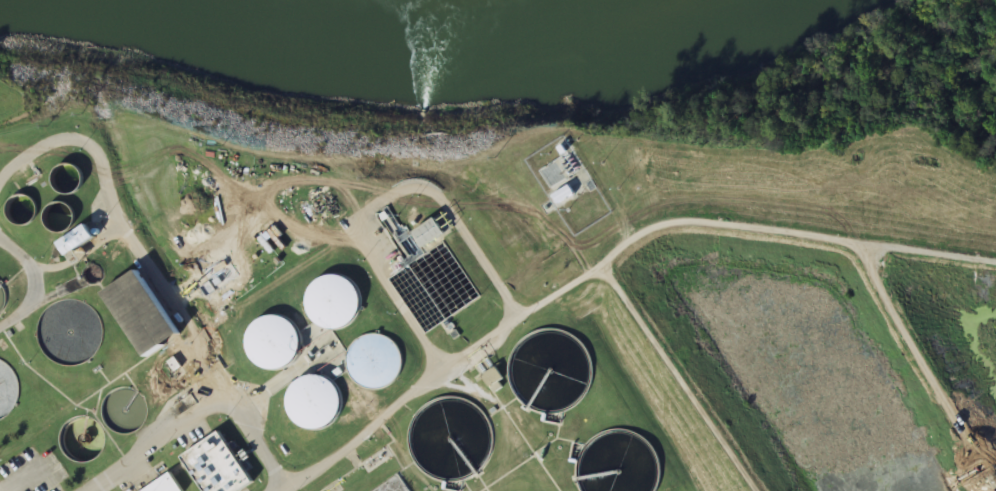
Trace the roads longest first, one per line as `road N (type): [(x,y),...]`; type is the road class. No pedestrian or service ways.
road 1 (residential): [(293,490),(568,295),(679,228),(995,267)]

